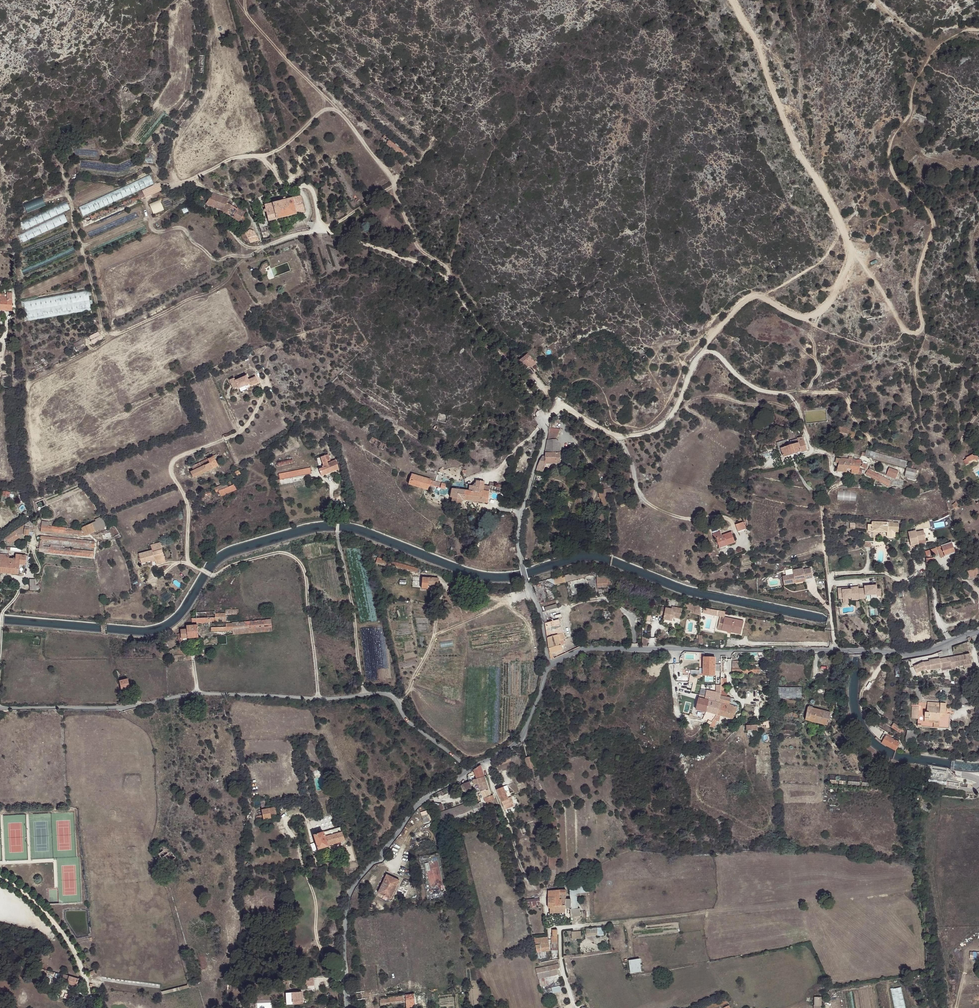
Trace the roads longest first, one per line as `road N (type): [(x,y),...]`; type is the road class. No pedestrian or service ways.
road 1 (residential): [(470,770),(382,693),(194,693),(115,709),(0,708)]
road 2 (track): [(708,352),(707,341),(754,295),(797,316),(826,307),(851,253),(732,0)]
road 3 (track): [(851,253),(901,327),(917,333),(918,278),(933,215),(896,178),(890,142),(935,49),(978,29)]
road 4 (track): [(708,352),(761,392),(791,397),(811,447),(831,457),(841,480),(822,506),(829,576)]
road 5 (residential): [(844,650),(597,647),(548,666)]
road 6 (residential): [(470,770),(425,798),(354,884),(343,946),(347,1007)]
road 7 (residential): [(540,409),(548,428),(519,543),(548,666)]
road 8 (track): [(200,569),(187,552),(189,511),(172,463),(245,428),(263,391),(259,375)]
road 9 (track): [(319,699),(307,581),(296,558),(281,552),(211,575)]
road 10 (track): [(545,418),(565,408),(619,435),(656,429),(708,352)]
road 11 (track): [(574,1007),(561,928),(681,916)]
road 12 (track): [(398,704),(429,651),(442,602),(502,603)]
road 13 (track): [(364,694),(337,532)]
road 14 (track): [(731,523),(658,509),(643,497),(619,435)]
road 15 (track): [(103,535),(35,535),(39,571),(3,612)]
road 16 (residential): [(548,666),(523,737),(470,770)]
road 17 (unclassified): [(978,632),(912,654),(844,650)]

